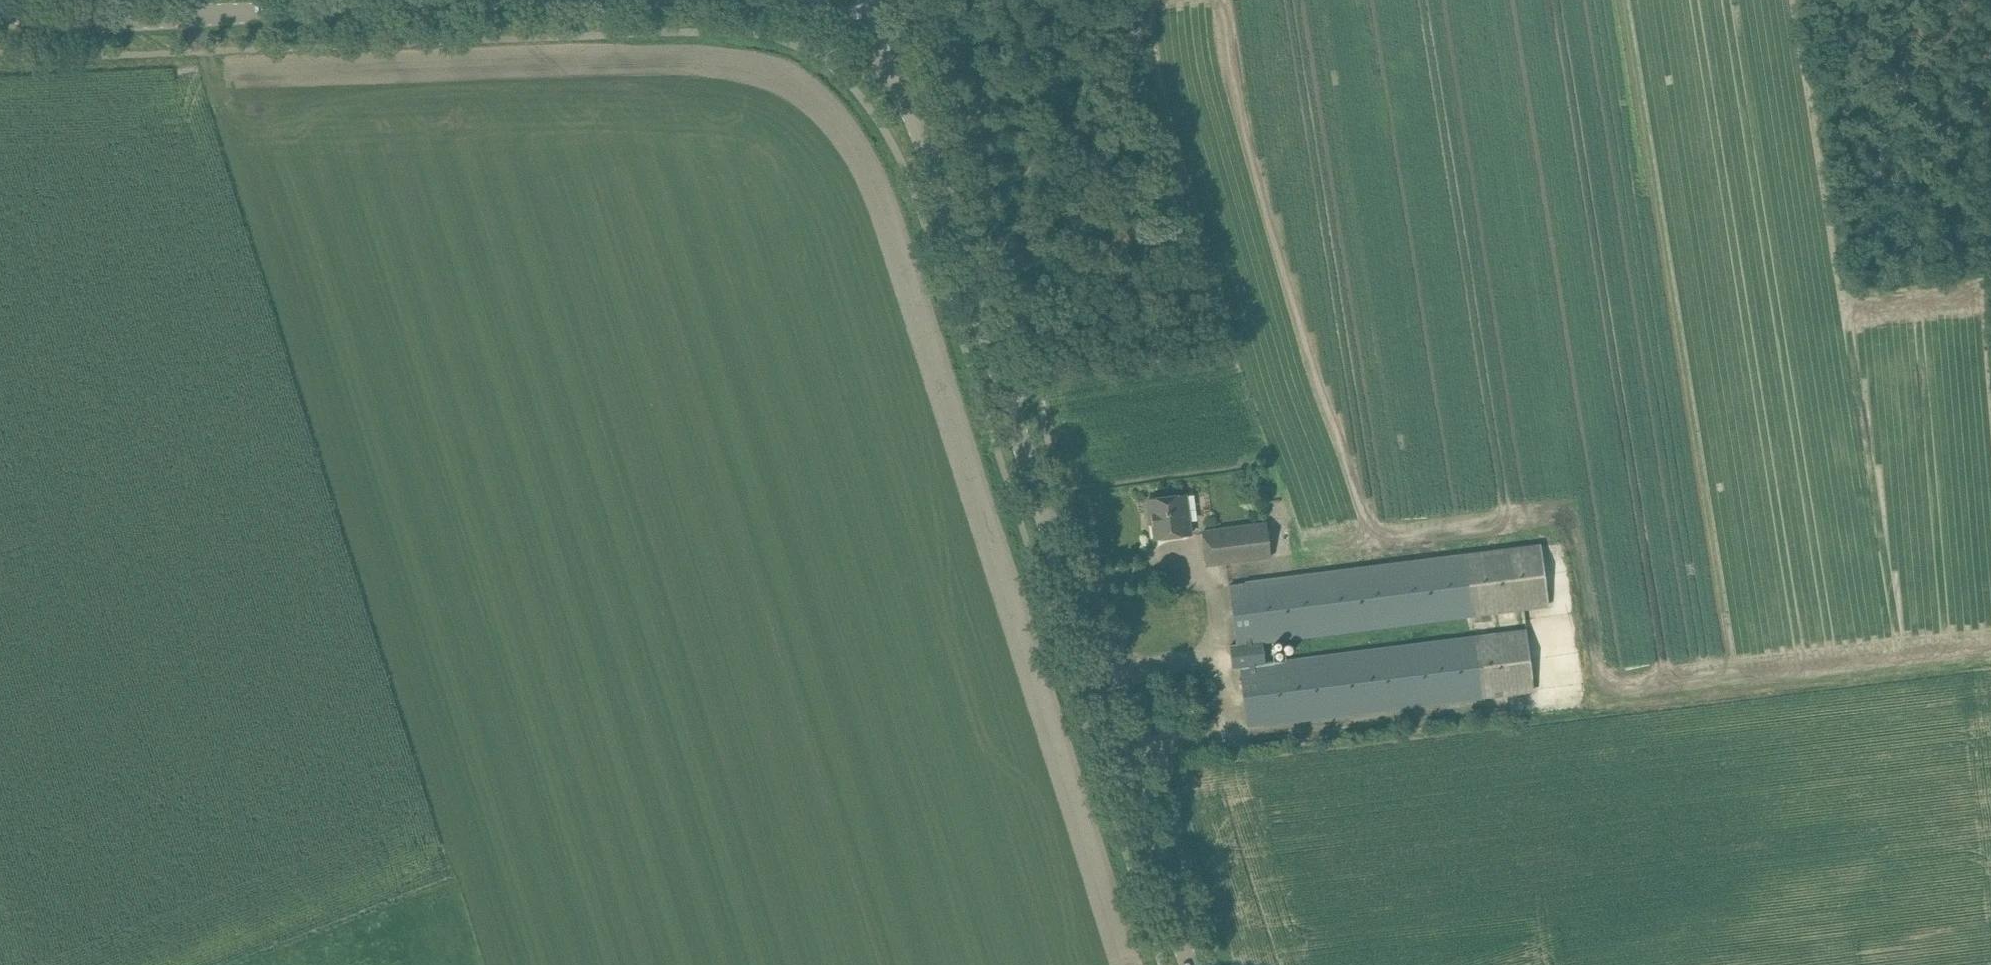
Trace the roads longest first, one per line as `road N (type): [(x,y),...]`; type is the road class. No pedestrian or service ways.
road 1 (tertiary): [(1188,964),(916,122),(891,72),(848,26)]
road 2 (tertiary): [(475,0),(73,20),(0,5)]

